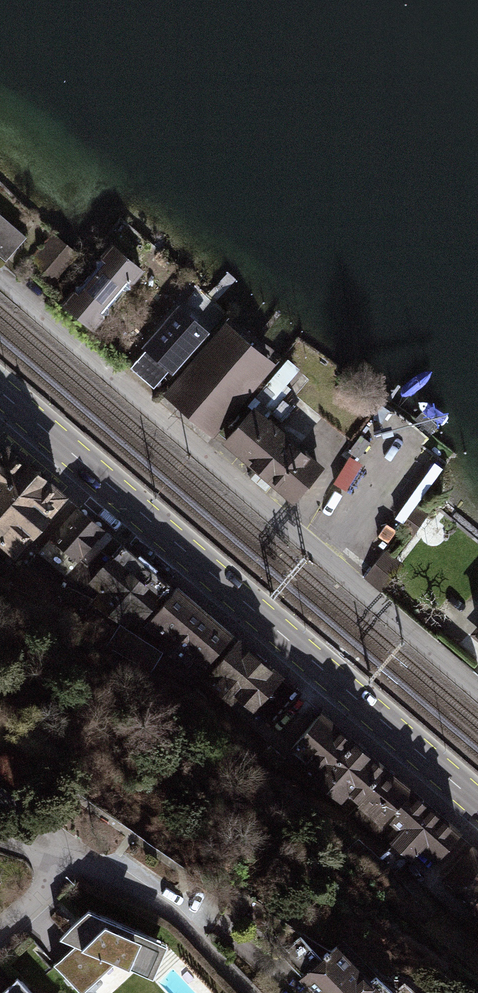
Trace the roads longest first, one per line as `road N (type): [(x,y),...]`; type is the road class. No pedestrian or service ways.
road 1 (primary): [(0,392),(477,804)]
road 2 (residential): [(0,277),(477,688)]
road 3 (residential): [(65,863),(103,866),(169,912),(247,992)]

